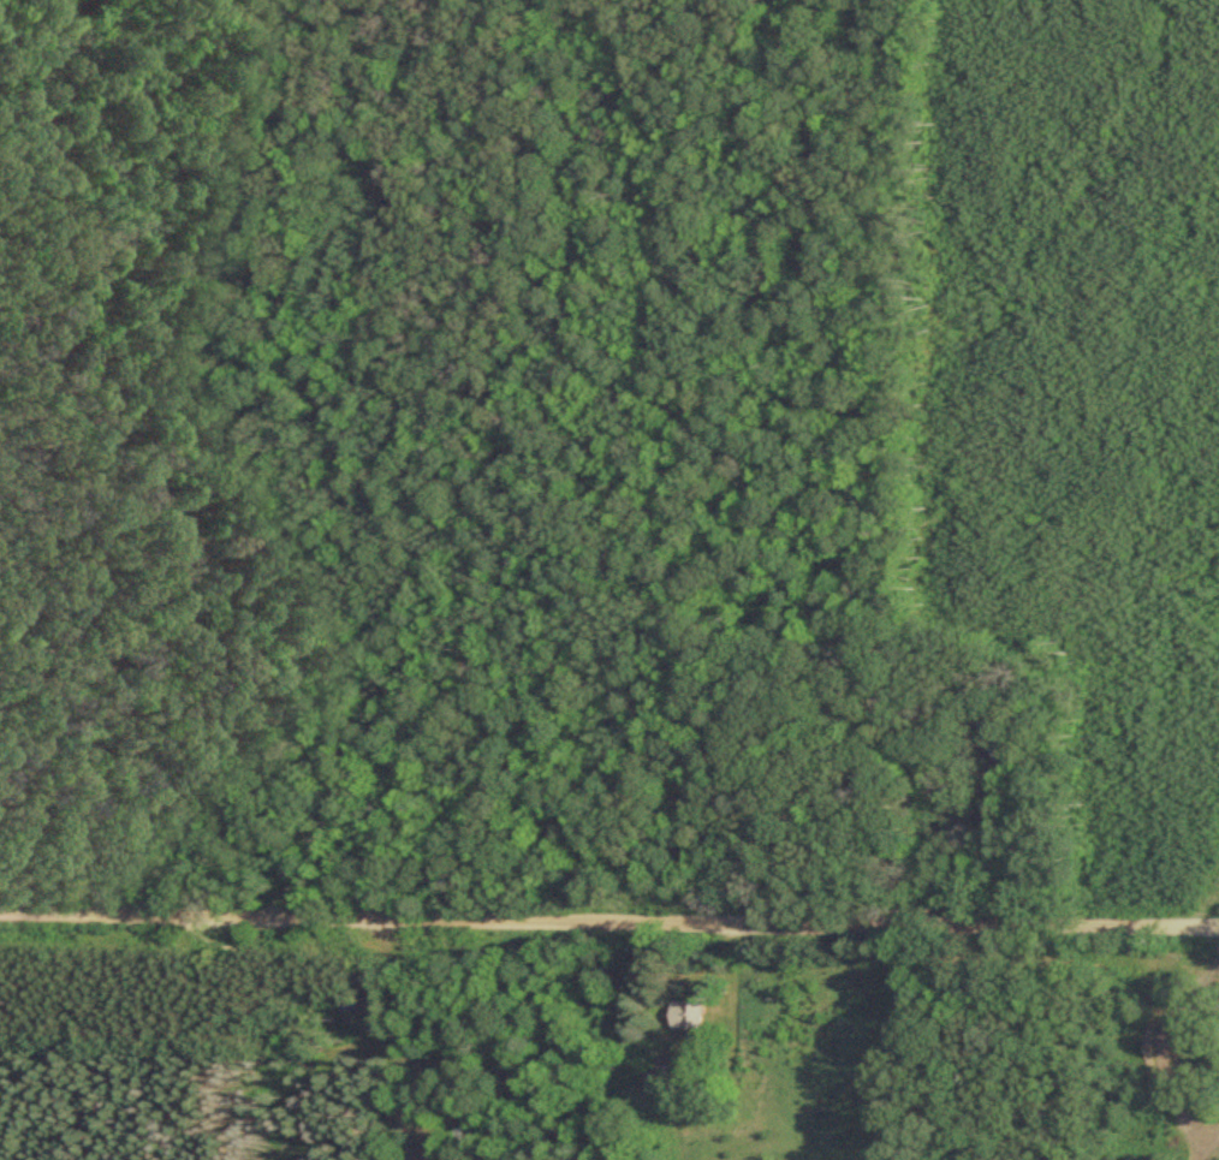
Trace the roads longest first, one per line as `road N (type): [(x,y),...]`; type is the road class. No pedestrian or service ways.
road 1 (residential): [(0,908),(1218,921)]

